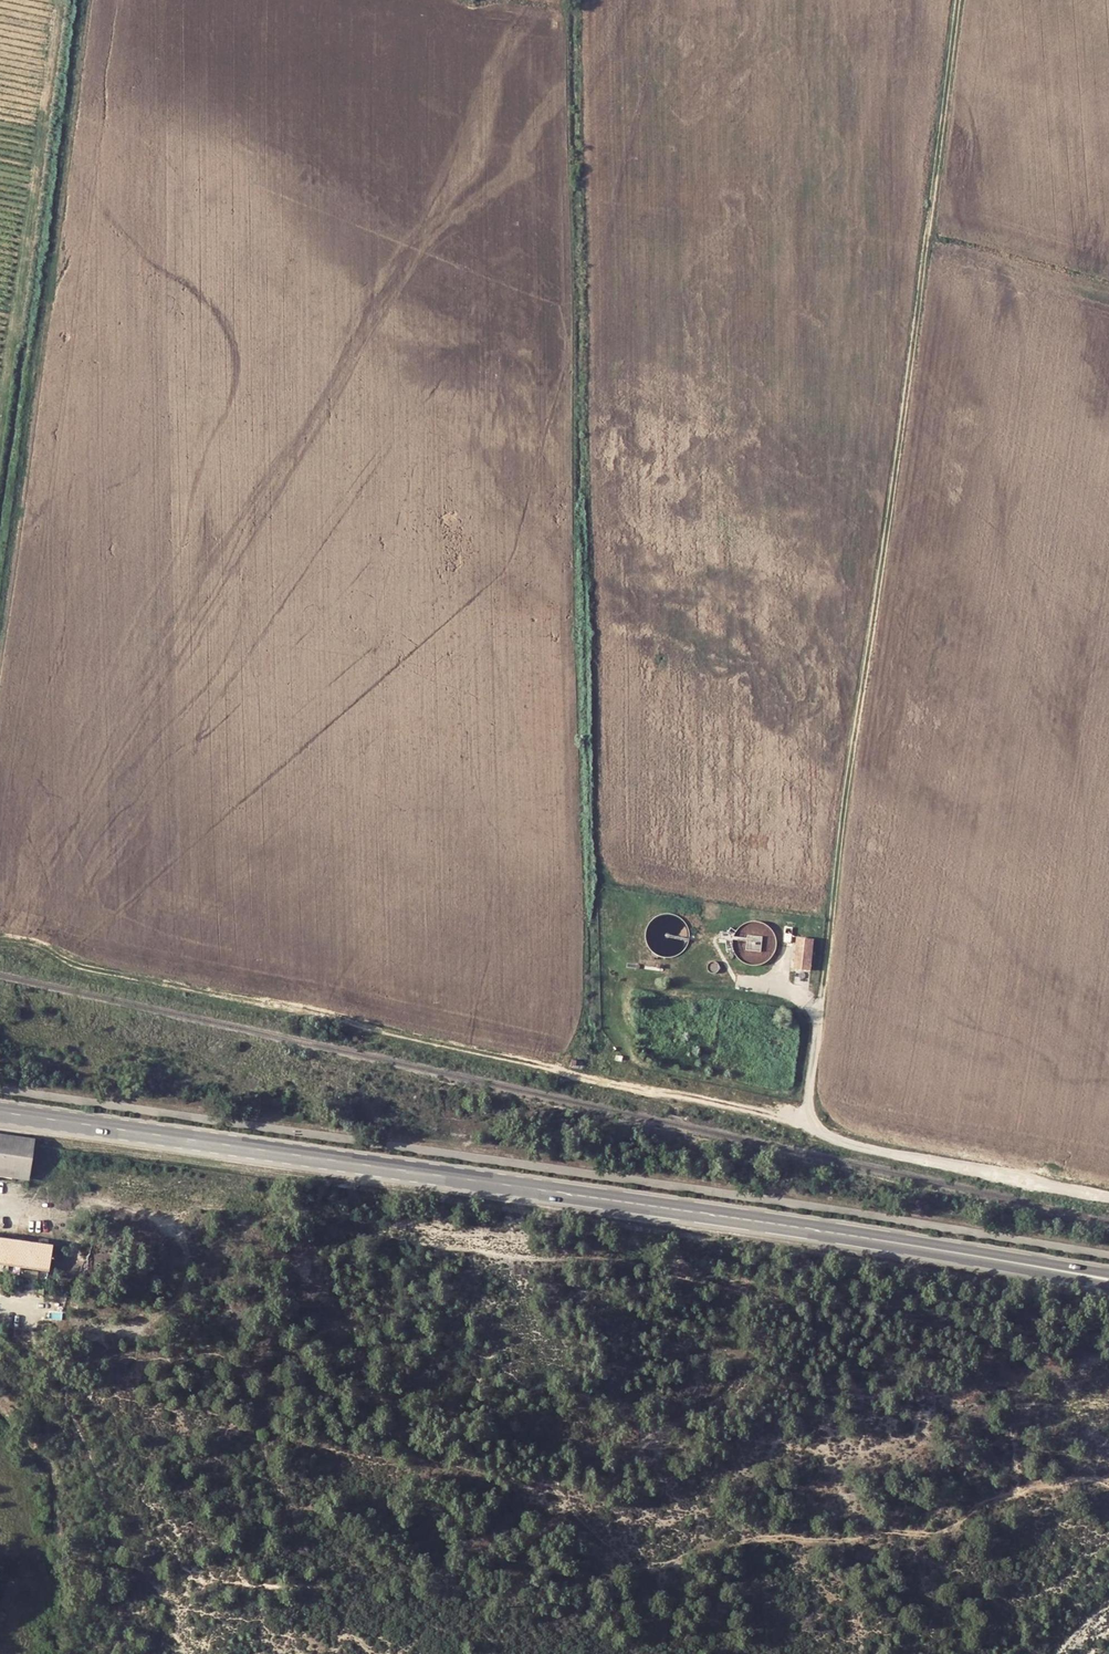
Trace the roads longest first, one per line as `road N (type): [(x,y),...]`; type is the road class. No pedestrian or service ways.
road 1 (secondary): [(0,1112),(1042,1268)]
road 2 (track): [(816,1016),(958,0)]
road 3 (track): [(815,1123),(77,965),(41,946),(0,937)]
road 4 (track): [(0,629),(85,0)]

